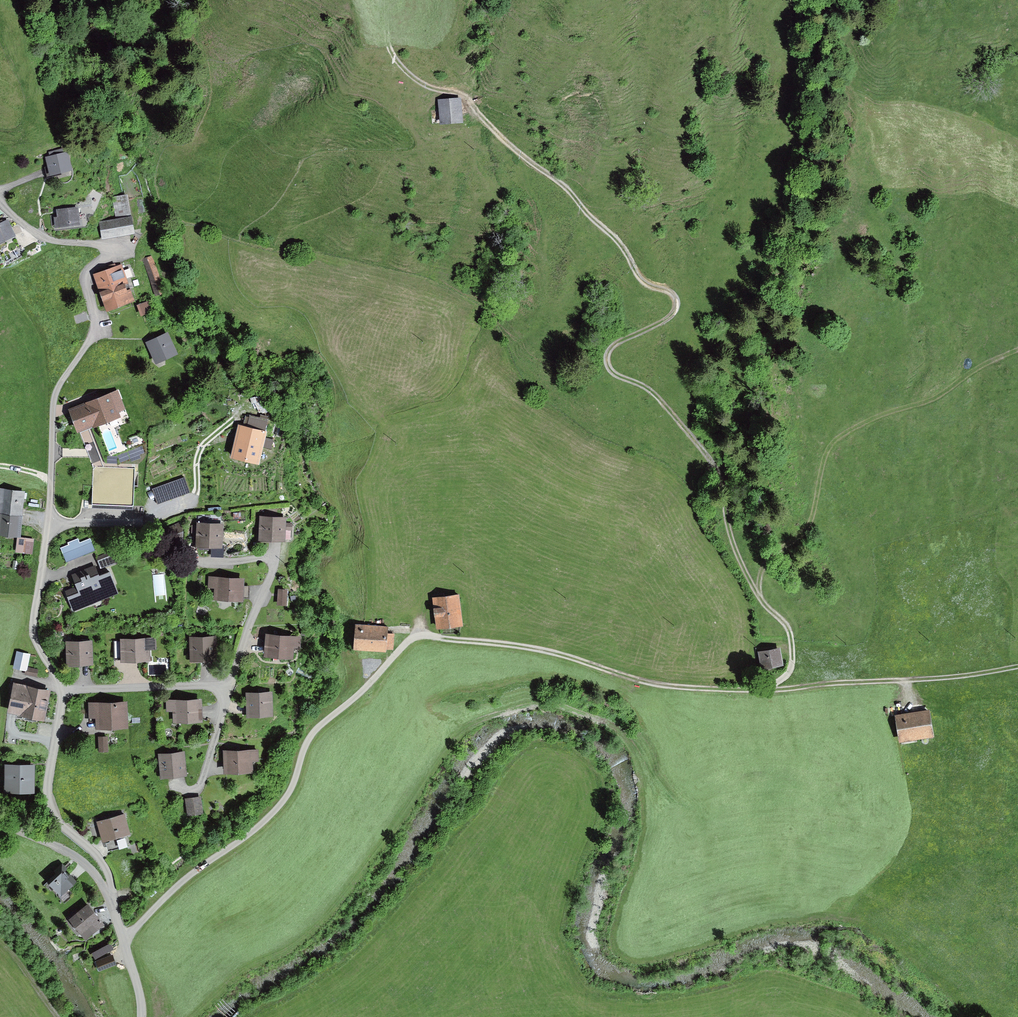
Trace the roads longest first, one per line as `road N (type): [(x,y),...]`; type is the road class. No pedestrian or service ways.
road 1 (track): [(766,692),(790,672),(792,641),(738,566),(725,479),(653,392),(613,373),(603,349),(680,308),(665,292),(637,287),(606,234),(459,93),(411,81),(386,42),(384,0)]
road 2 (residential): [(61,690),(32,630),(49,523),(53,406),(95,332),(85,277),(104,253),(100,245),(42,236),(8,210),(2,192),(39,174)]
road 3 (track): [(1017,666),(766,692),(650,688),(548,653),(413,635)]
road 4 (unclassified): [(413,635),(311,734),(272,816),(175,888),(123,940)]
road 5 (track): [(725,479),(918,406),(1017,346)]
road 6 (residential): [(111,902),(106,870),(49,806),(61,690)]
road 7 (residential): [(233,685),(61,690)]
road 8 (unclassified): [(0,824),(83,862),(111,902)]
road 9 (residential): [(275,555),(233,685)]
road 10 (residential): [(233,685),(197,789),(178,785)]

